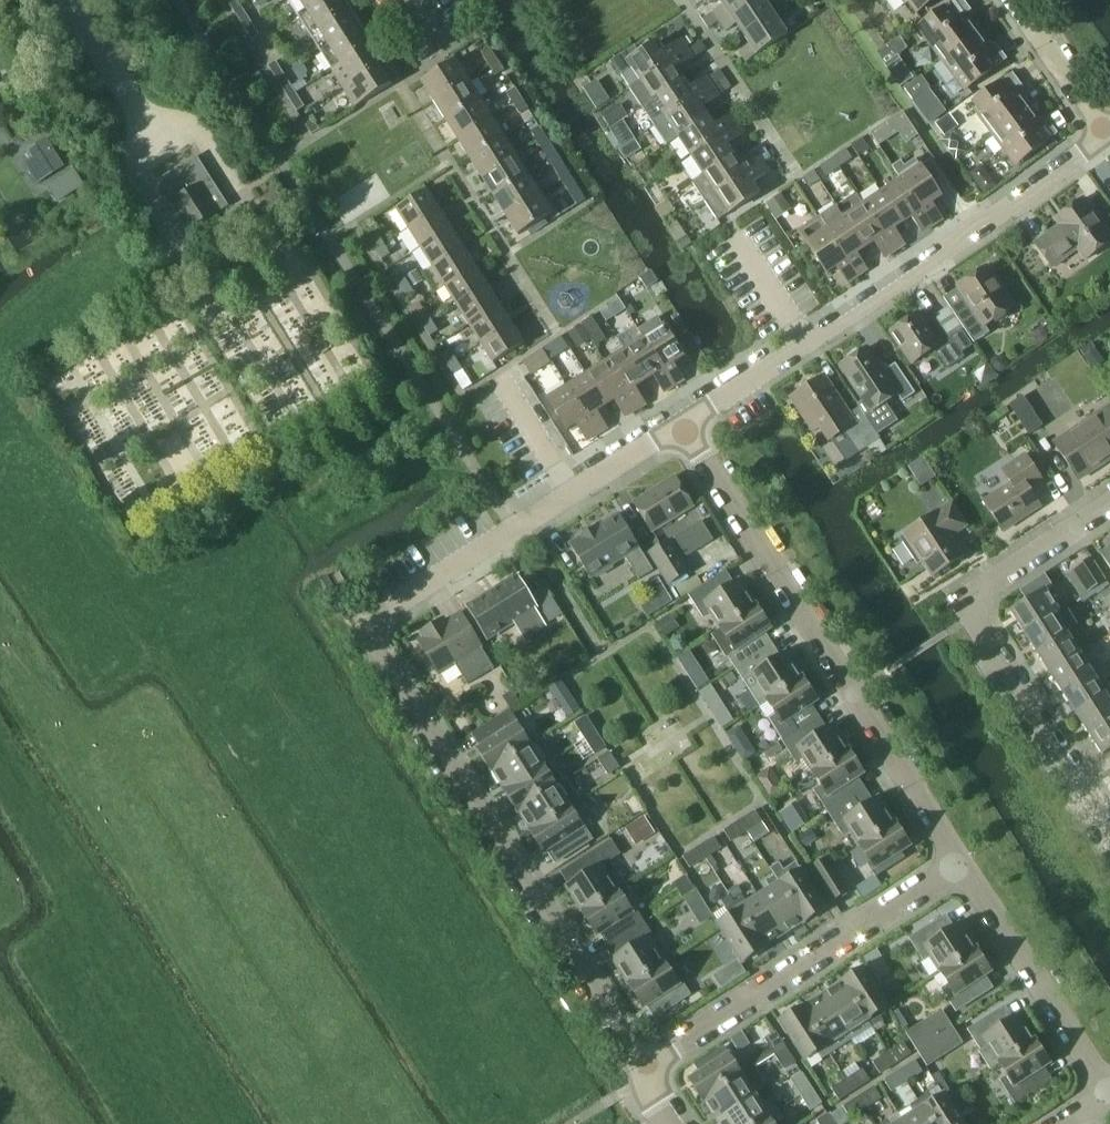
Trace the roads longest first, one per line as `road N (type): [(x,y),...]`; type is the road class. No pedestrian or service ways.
road 1 (residential): [(645,1065),(367,629),(515,535)]
road 2 (residential): [(515,535),(178,0)]
road 3 (residential): [(961,865),(681,428)]
road 4 (residential): [(1109,830),(982,629),(979,591),(1109,500)]
road 5 (residential): [(645,1065),(961,865)]
road 6 (residential): [(807,346),(1104,140)]
road 7 (residential): [(1108,1095),(961,865)]
road 8 (residential): [(797,175),(729,221),(807,346)]
road 9 (residential): [(515,535),(681,428)]
road 10 (residential): [(1104,140),(1009,0)]
road 11 (residential): [(681,428),(807,346)]

